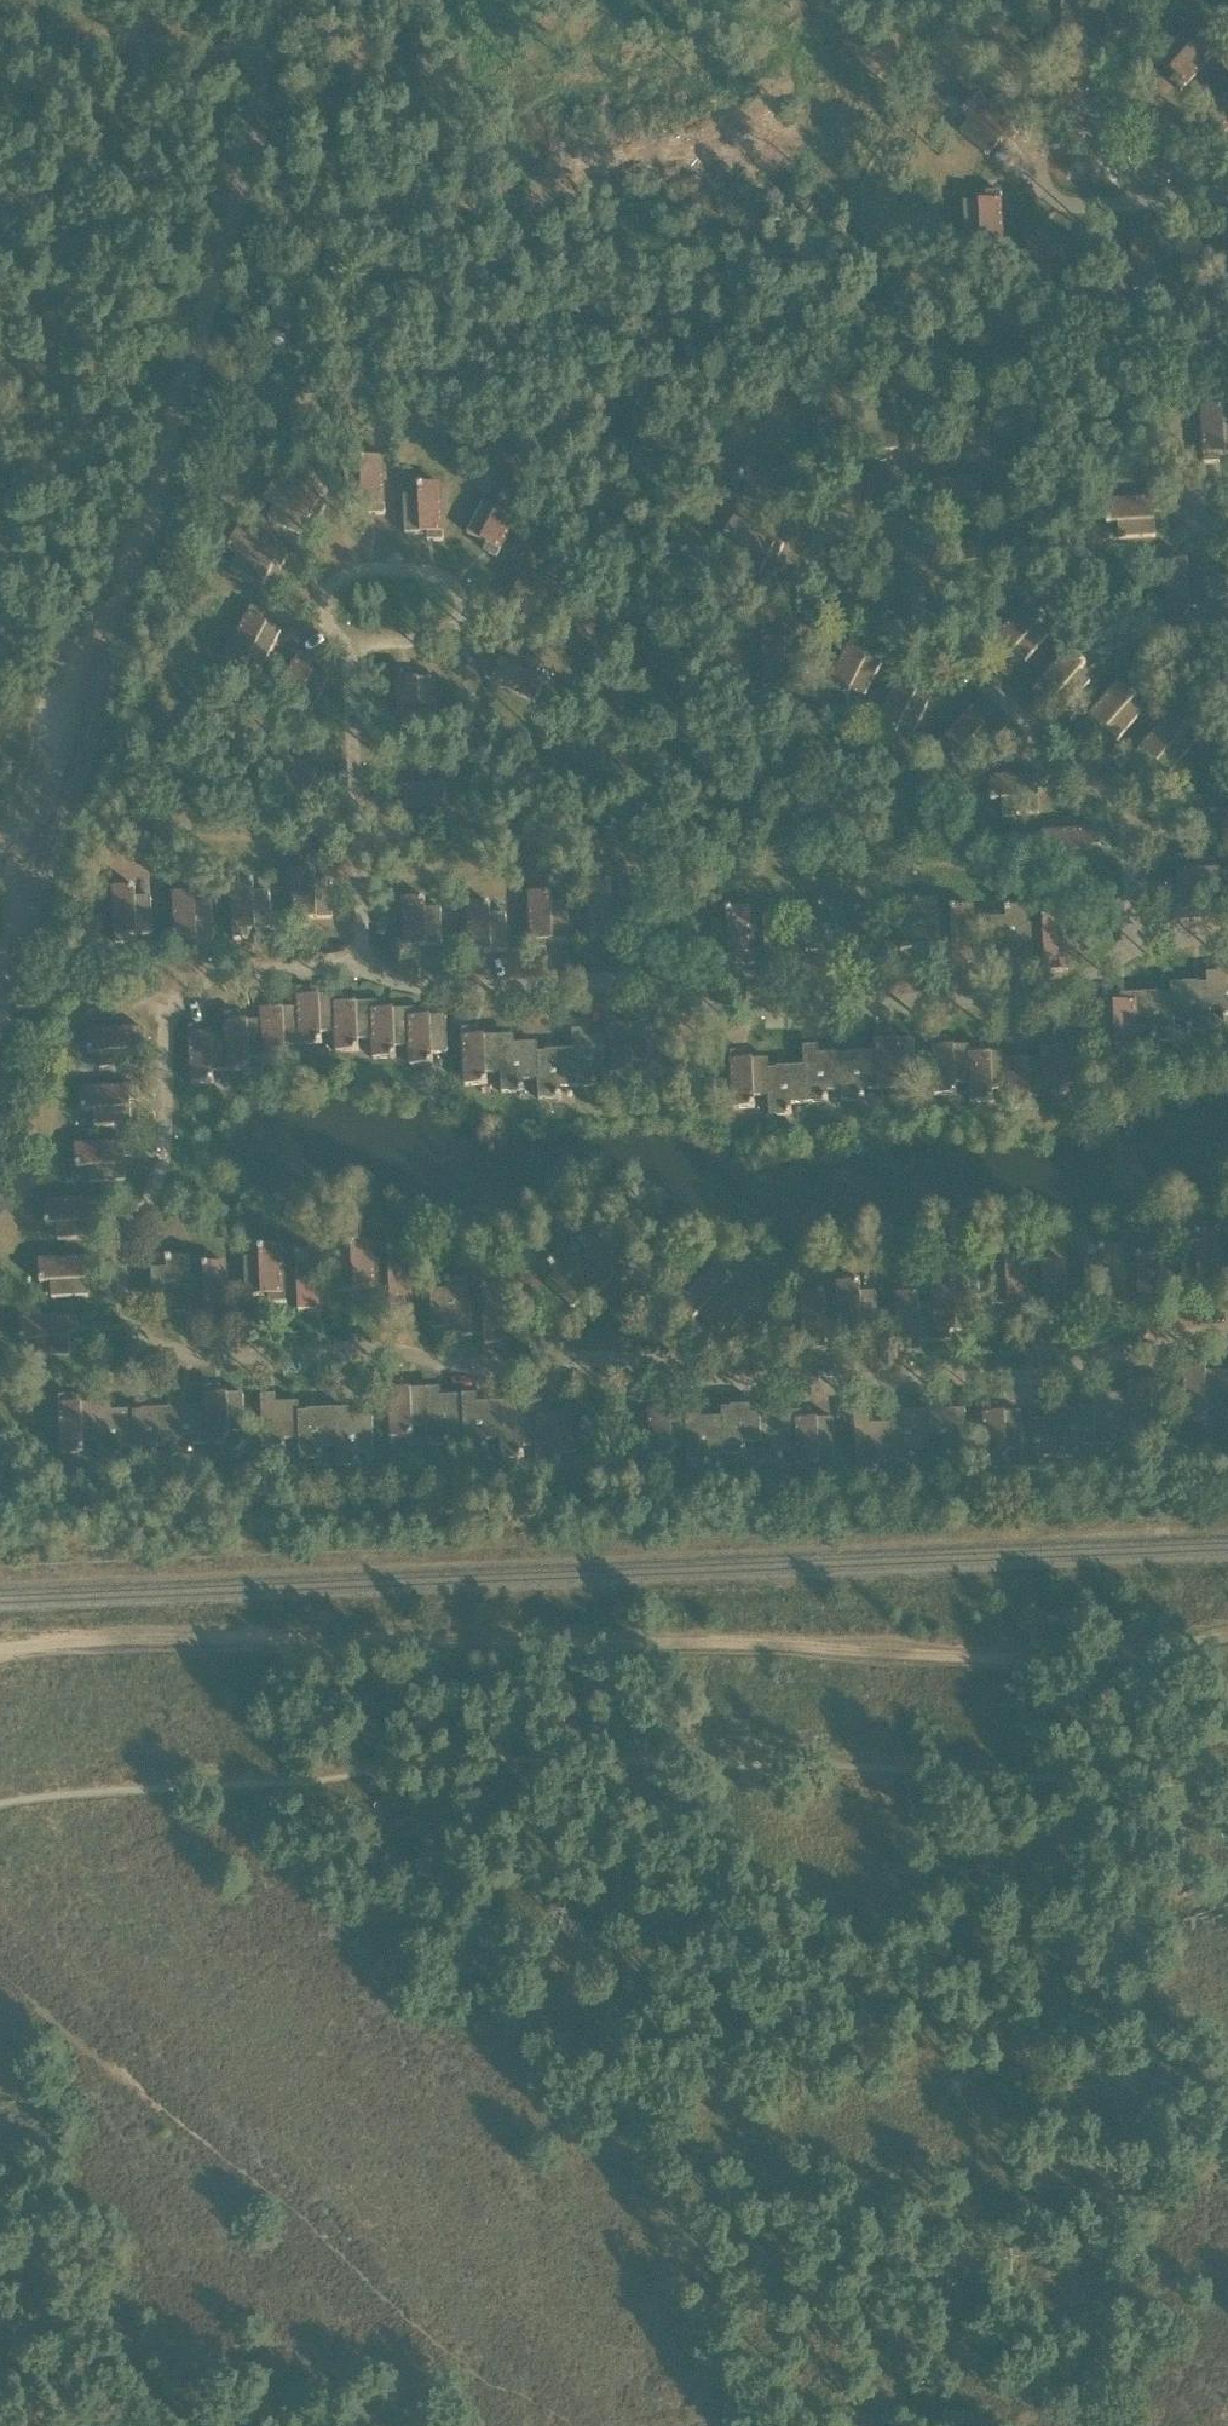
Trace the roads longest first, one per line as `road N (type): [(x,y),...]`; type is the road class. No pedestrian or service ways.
road 1 (track): [(1227,1641),(1101,1659),(471,1639),(111,1639),(0,1654)]
road 2 (track): [(0,994),(263,58)]
road 3 (track): [(263,58),(0,21)]

